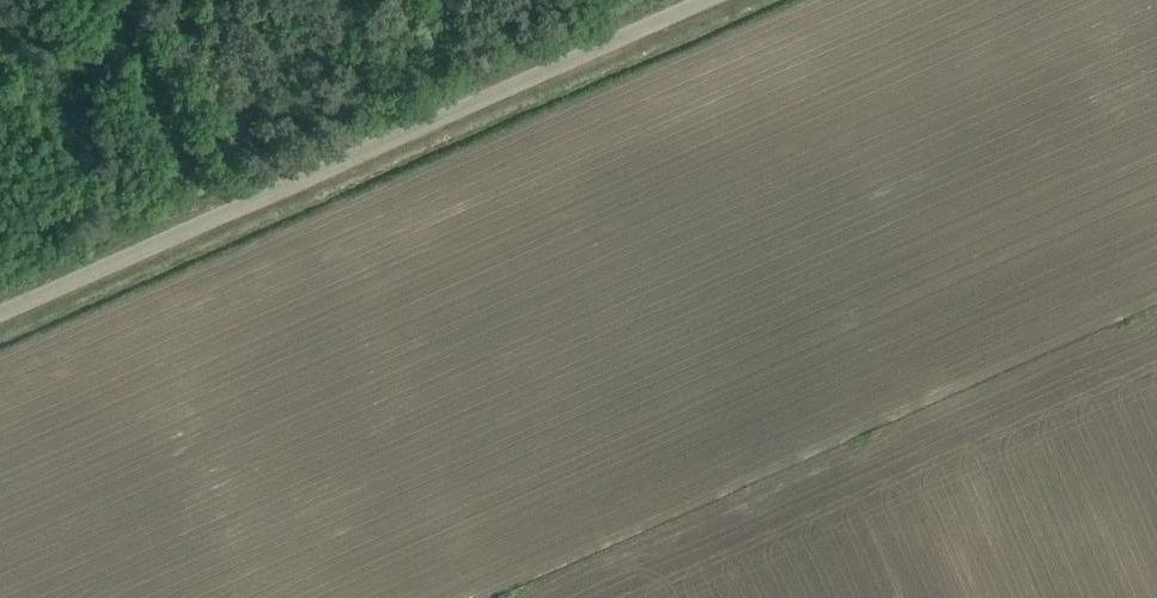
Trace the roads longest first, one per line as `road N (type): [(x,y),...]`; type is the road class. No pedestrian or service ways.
road 1 (unclassified): [(0,311),(701,0)]

